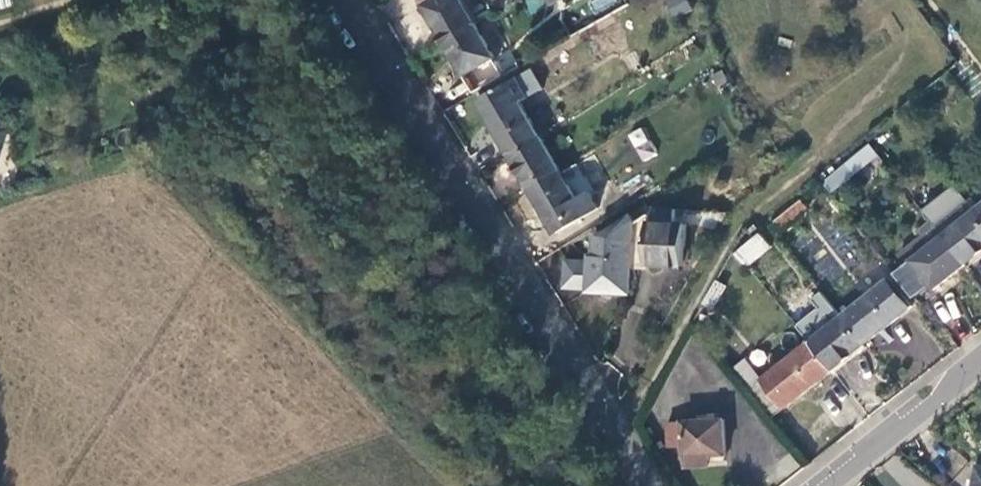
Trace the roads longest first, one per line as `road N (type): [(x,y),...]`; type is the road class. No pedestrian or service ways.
road 1 (residential): [(347,0),(653,485)]
road 2 (tertiary): [(829,485),(980,366)]

